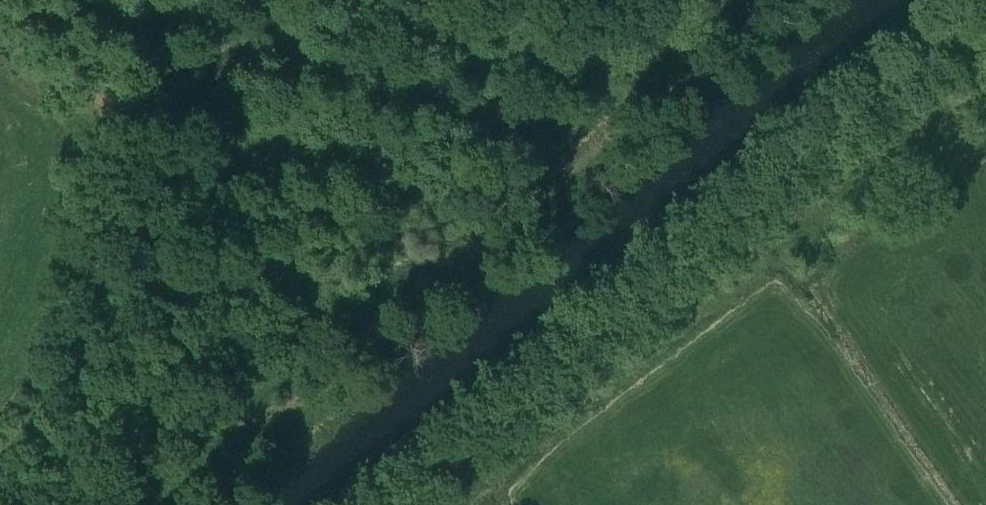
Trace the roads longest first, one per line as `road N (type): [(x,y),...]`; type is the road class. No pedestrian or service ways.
road 1 (track): [(389,504),(980,0)]
road 2 (track): [(0,442),(82,338),(145,84),(136,43),(78,0)]

